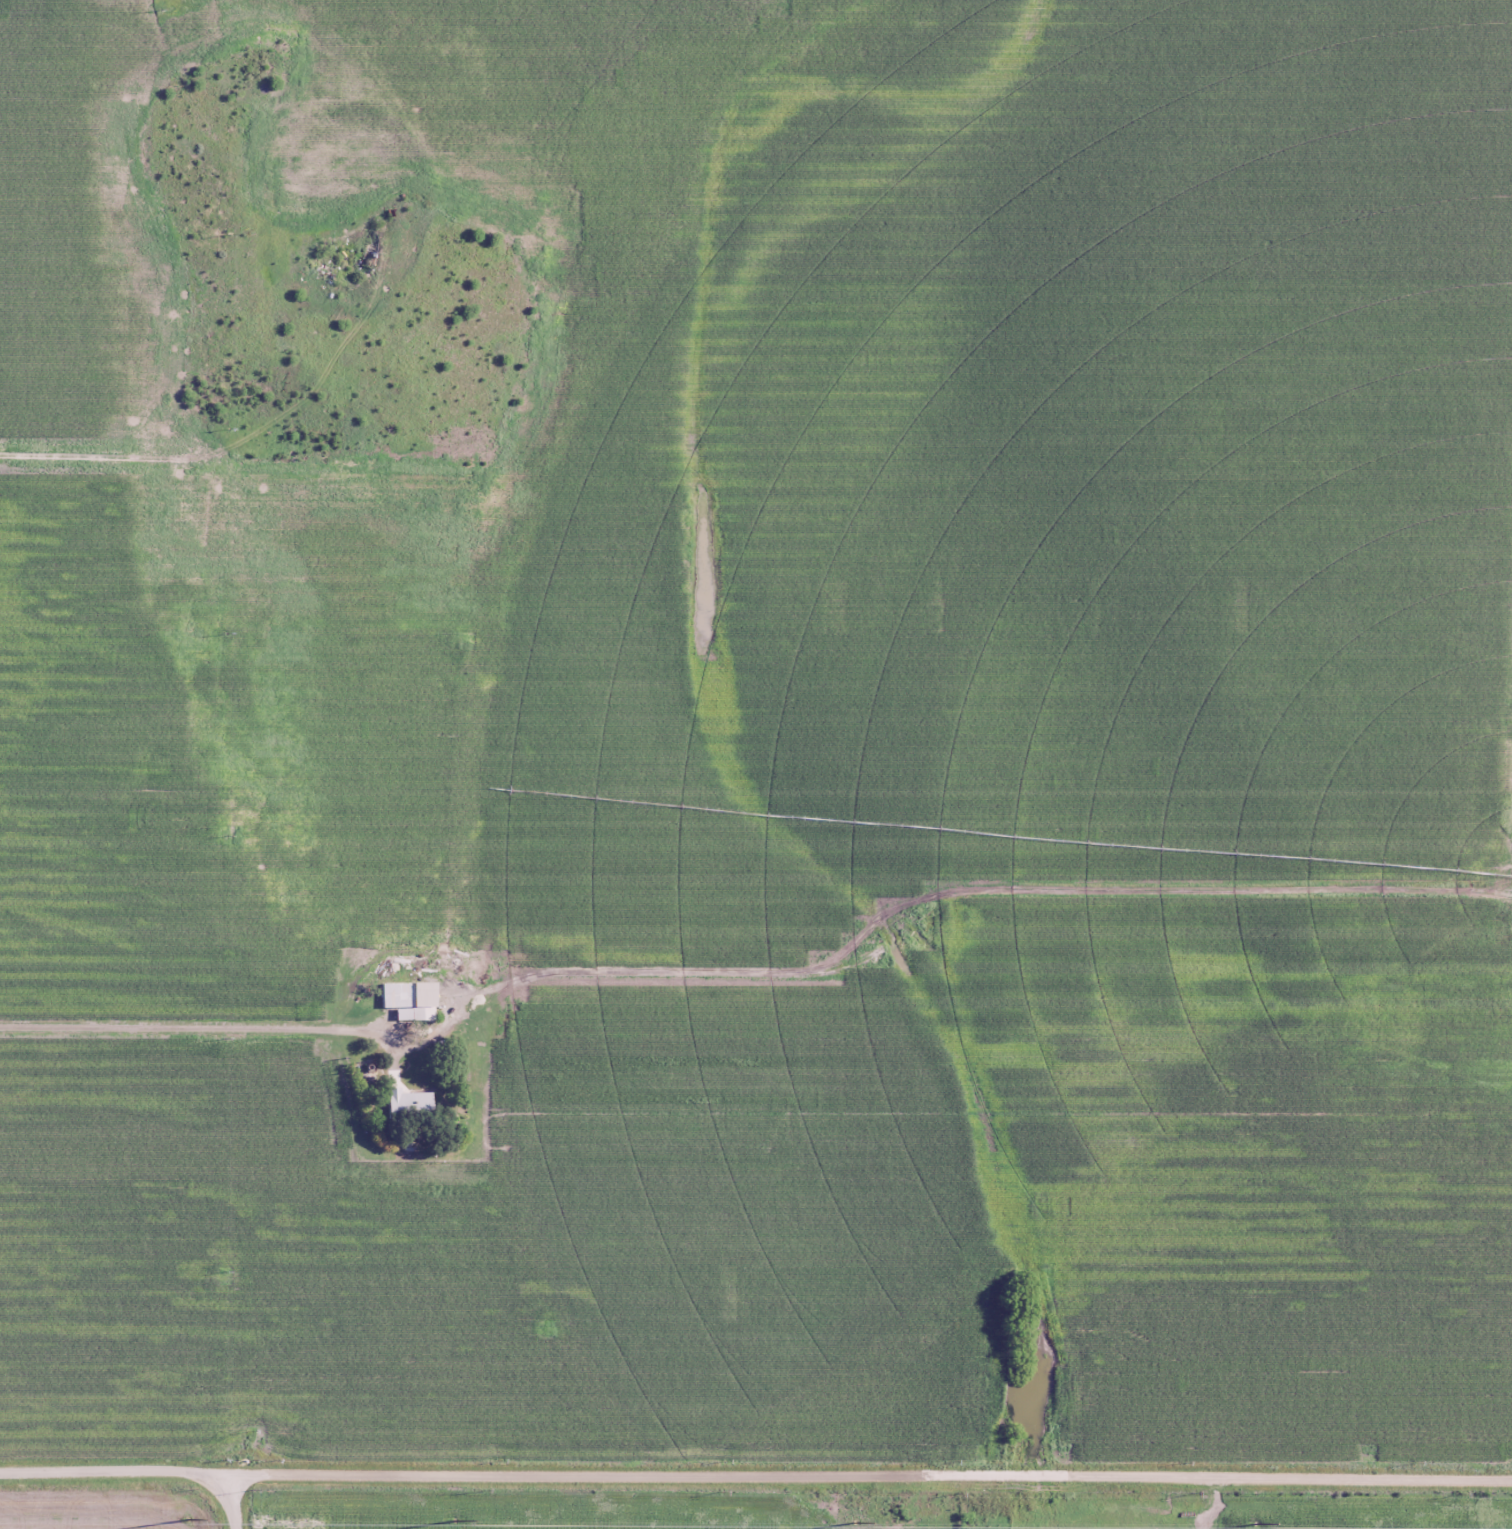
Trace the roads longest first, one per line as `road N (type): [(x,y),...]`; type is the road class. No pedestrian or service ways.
road 1 (residential): [(0,1473),(1511,1480)]

